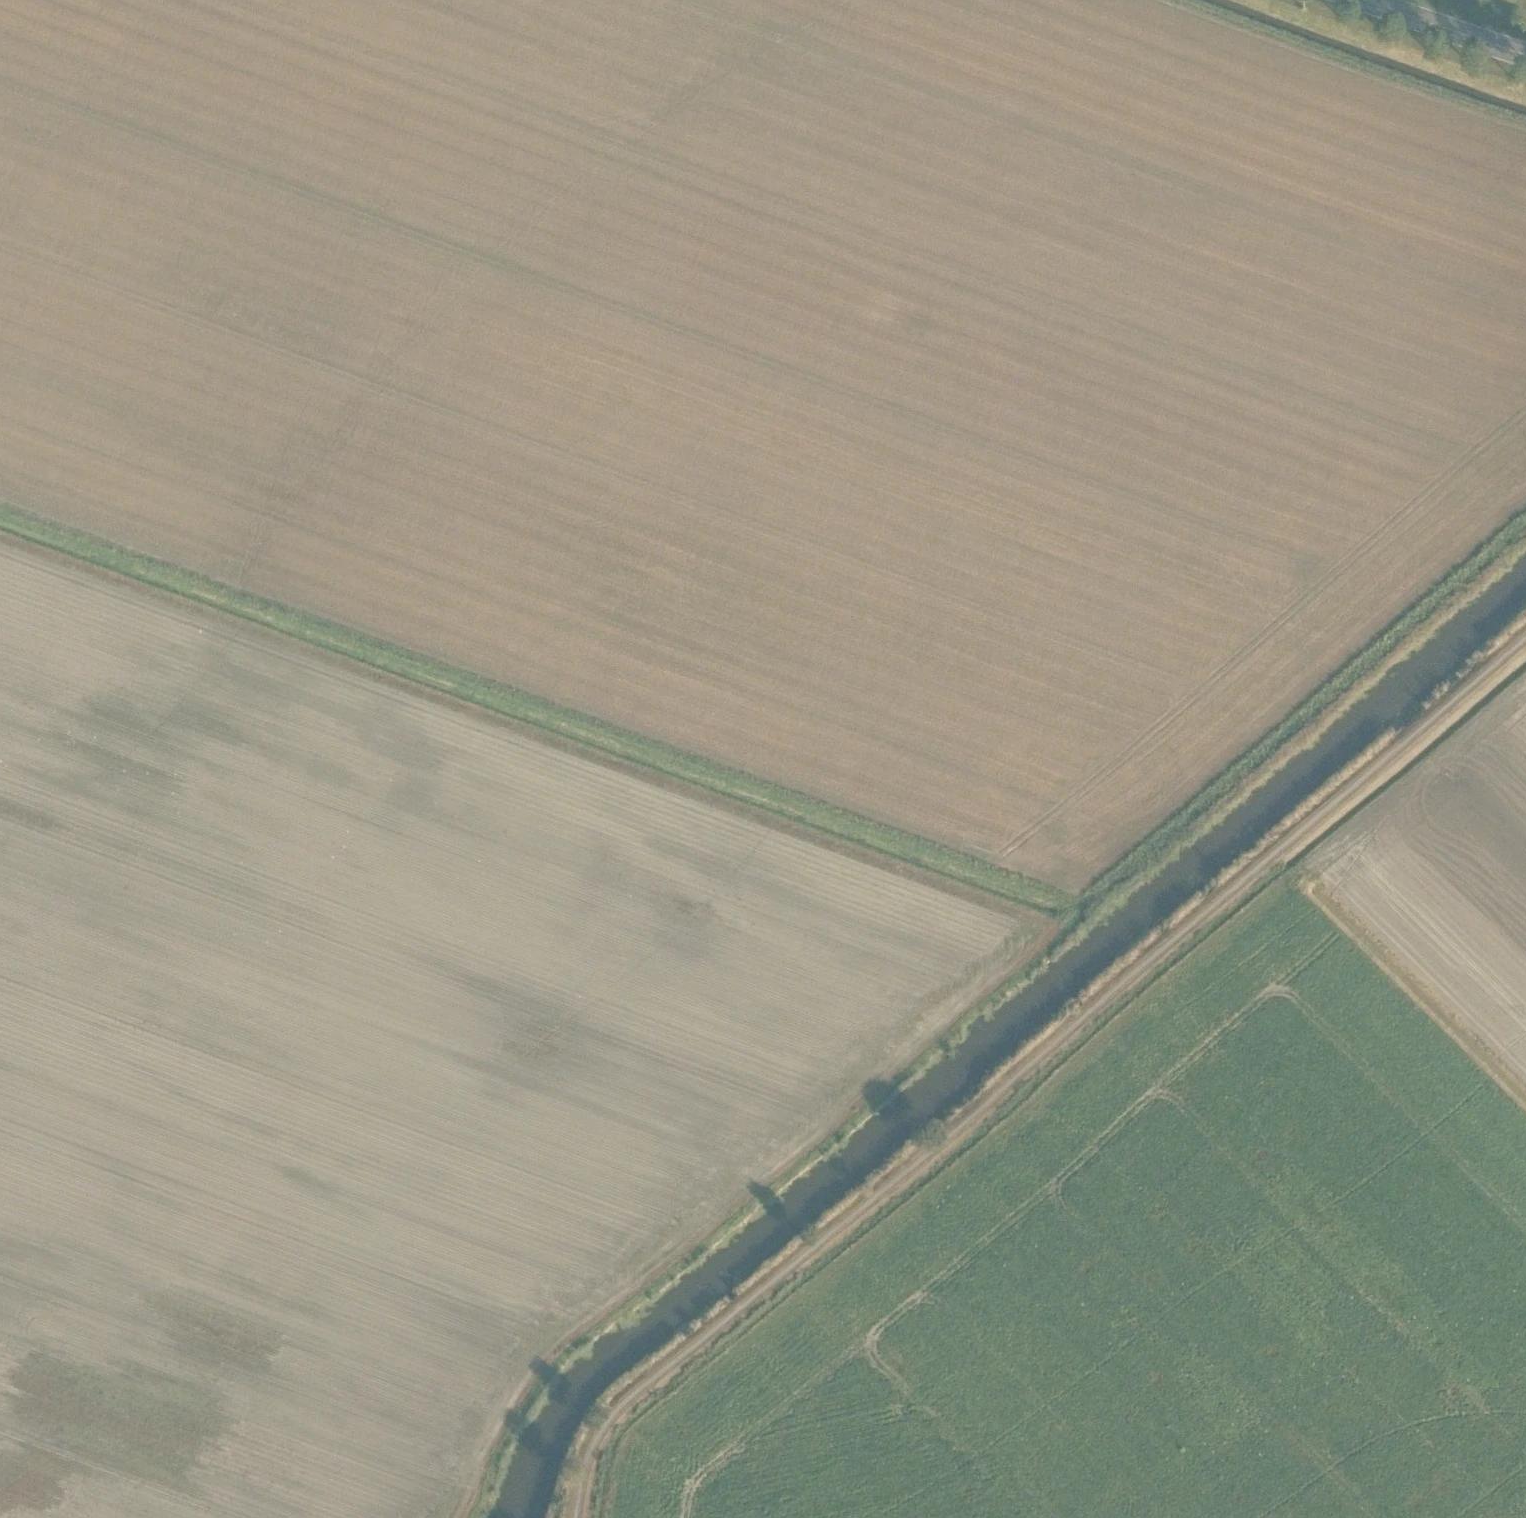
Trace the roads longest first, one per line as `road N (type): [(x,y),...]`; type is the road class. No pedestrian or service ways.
road 1 (primary): [(1525,55),(1365,0)]

